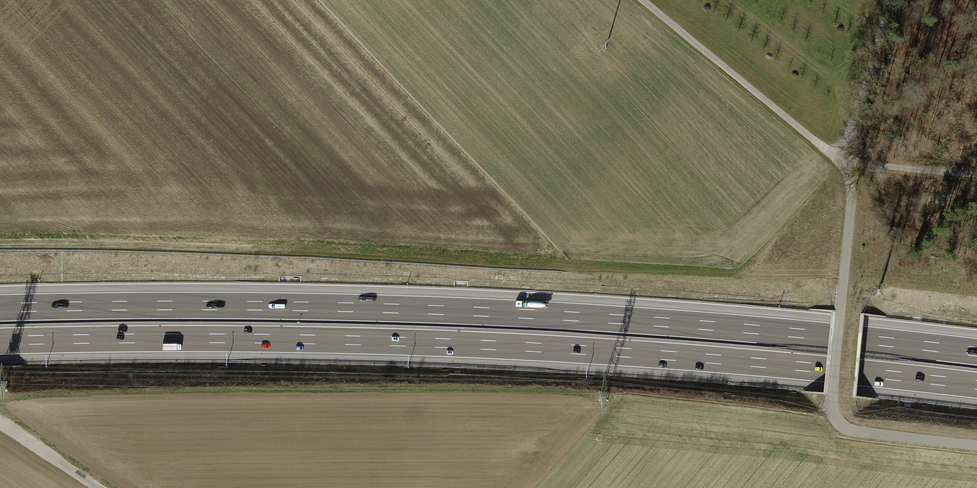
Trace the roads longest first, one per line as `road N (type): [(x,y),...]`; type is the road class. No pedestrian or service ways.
road 1 (motorway): [(976,352),(489,312),(0,308)]
road 2 (motorway): [(0,341),(487,345),(976,385)]
road 3 (track): [(575,269),(0,247)]
road 4 (unclassified): [(645,0),(840,161),(852,191),(840,312)]
road 5 (unclassified): [(833,394),(836,418),(856,432),(976,446)]
road 6 (track): [(834,156),(855,122),(885,0)]
road 7 (track): [(840,161),(976,174)]

